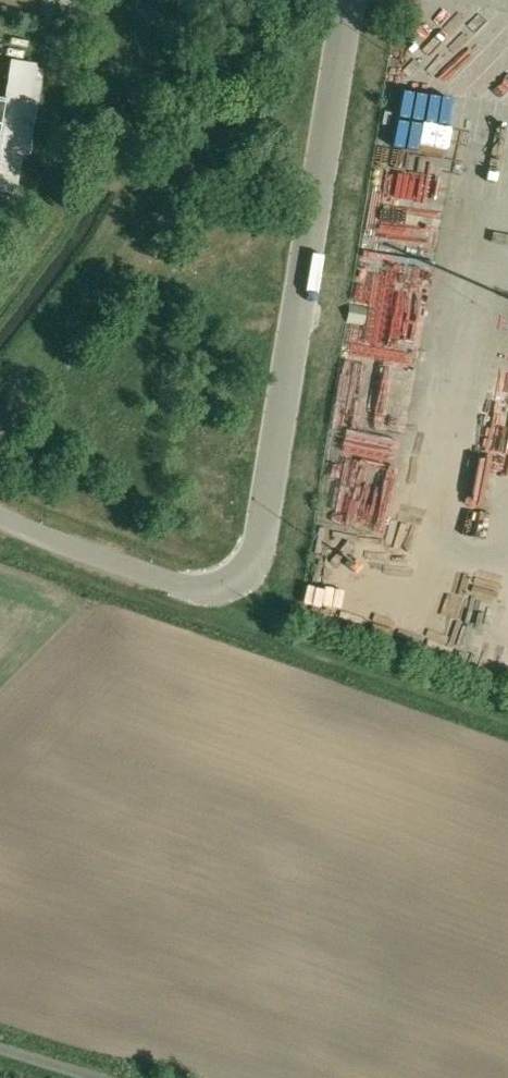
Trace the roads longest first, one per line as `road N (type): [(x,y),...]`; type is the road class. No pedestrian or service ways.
road 1 (unclassified): [(0,518),(187,587),(227,585),(254,564),(349,0)]

